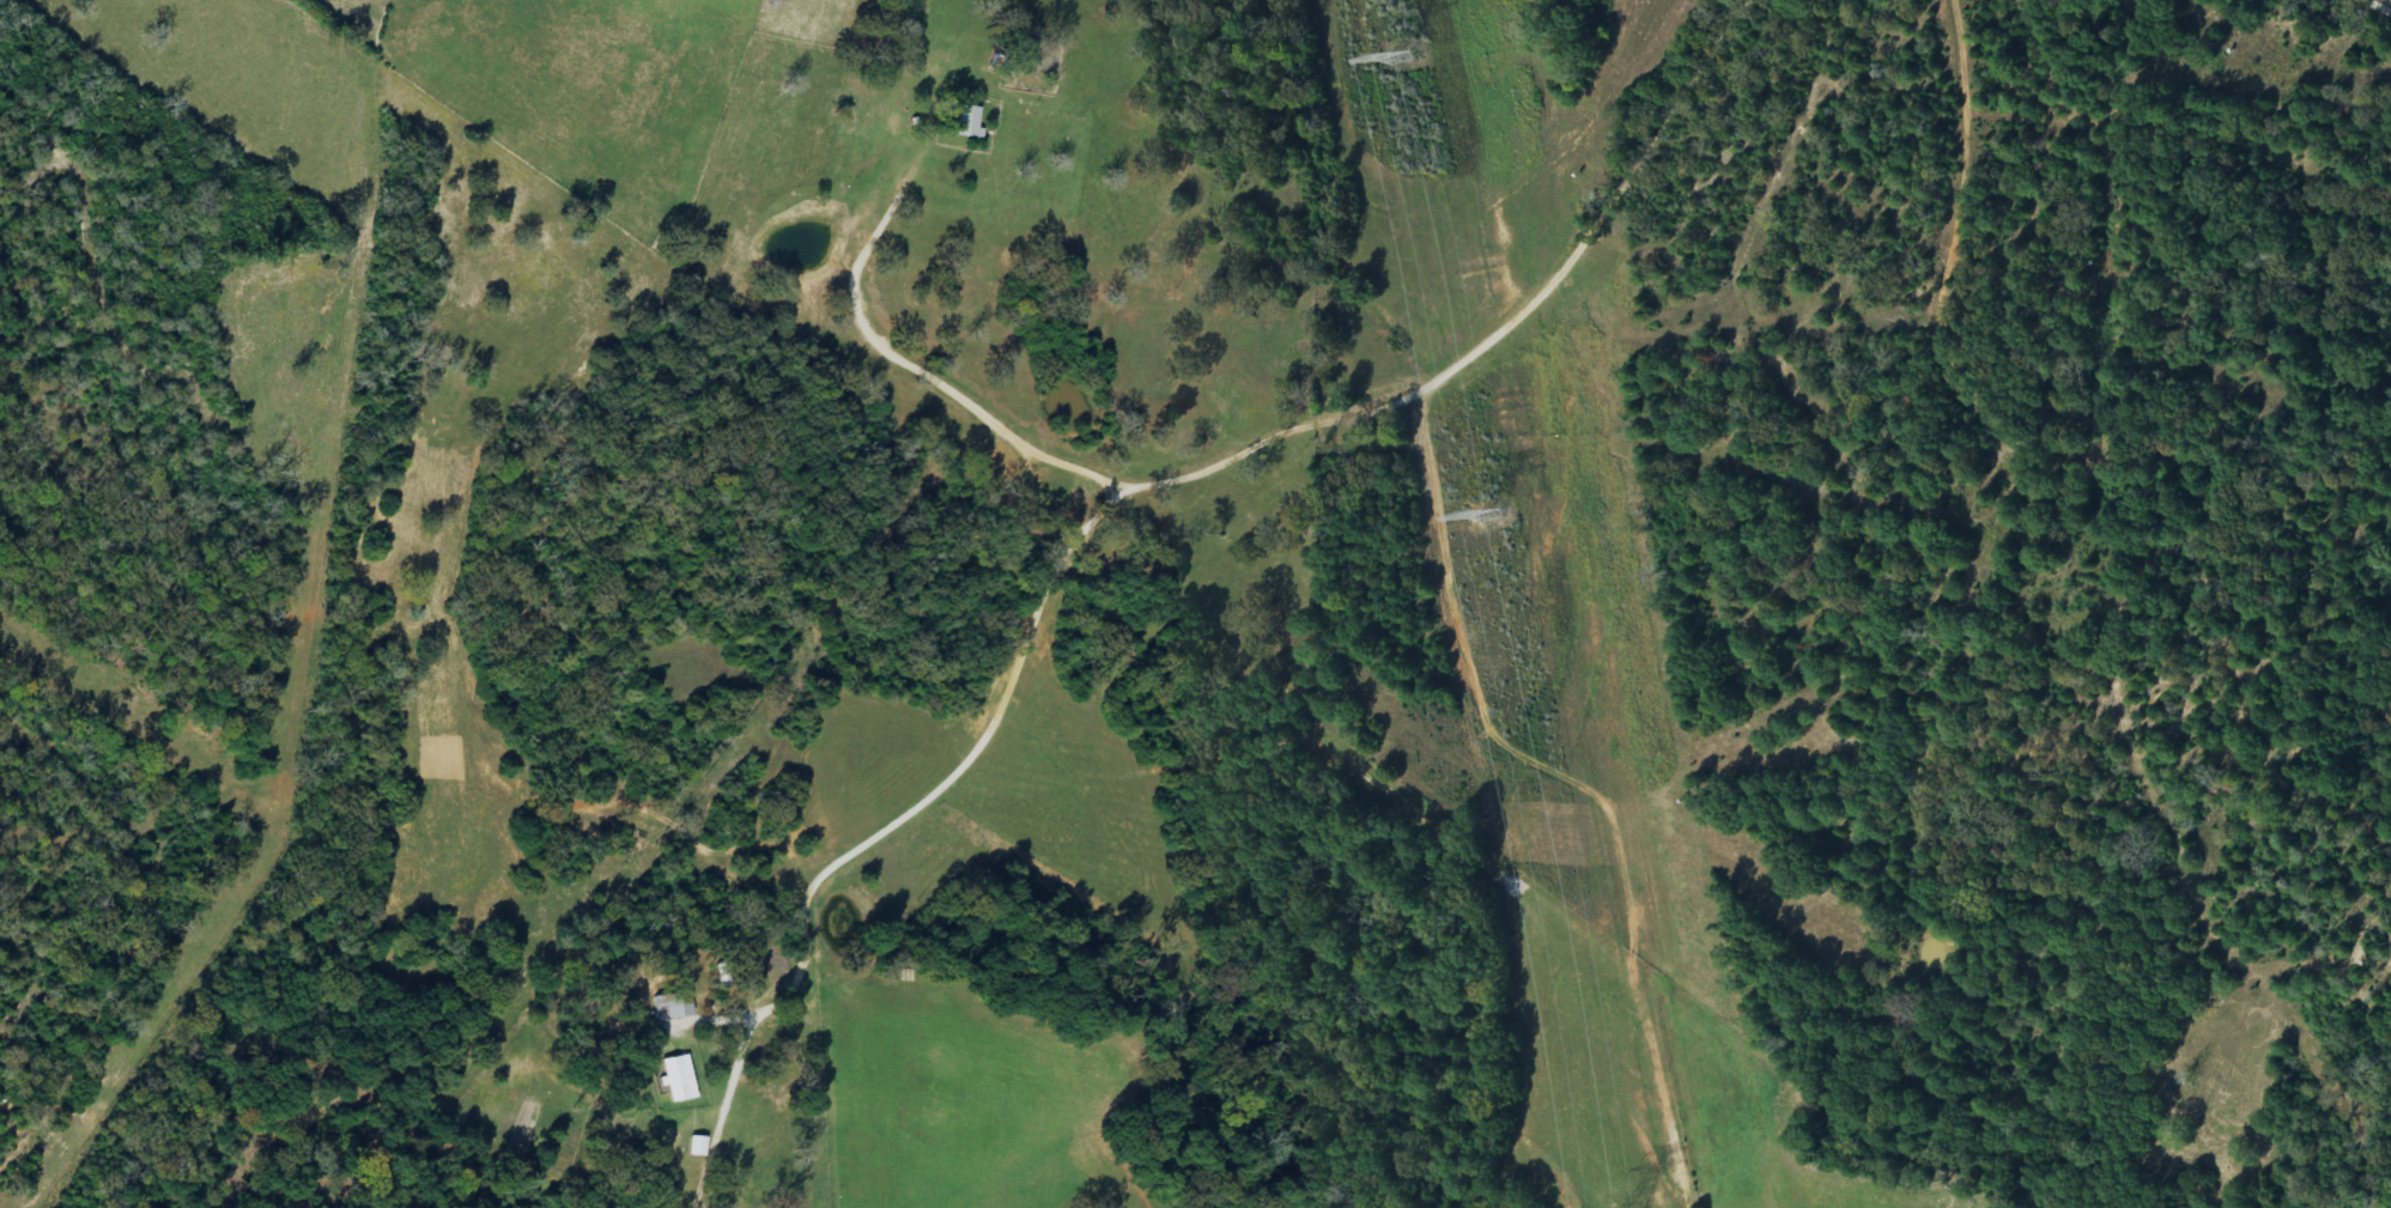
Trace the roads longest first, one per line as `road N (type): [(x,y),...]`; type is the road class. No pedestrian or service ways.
road 1 (residential): [(679,978),(905,822),(1024,715),(1119,547),(1370,421),(1482,344),(1595,230),(1697,92),(1788,0)]
road 2 (residential): [(2227,0),(2390,30)]

